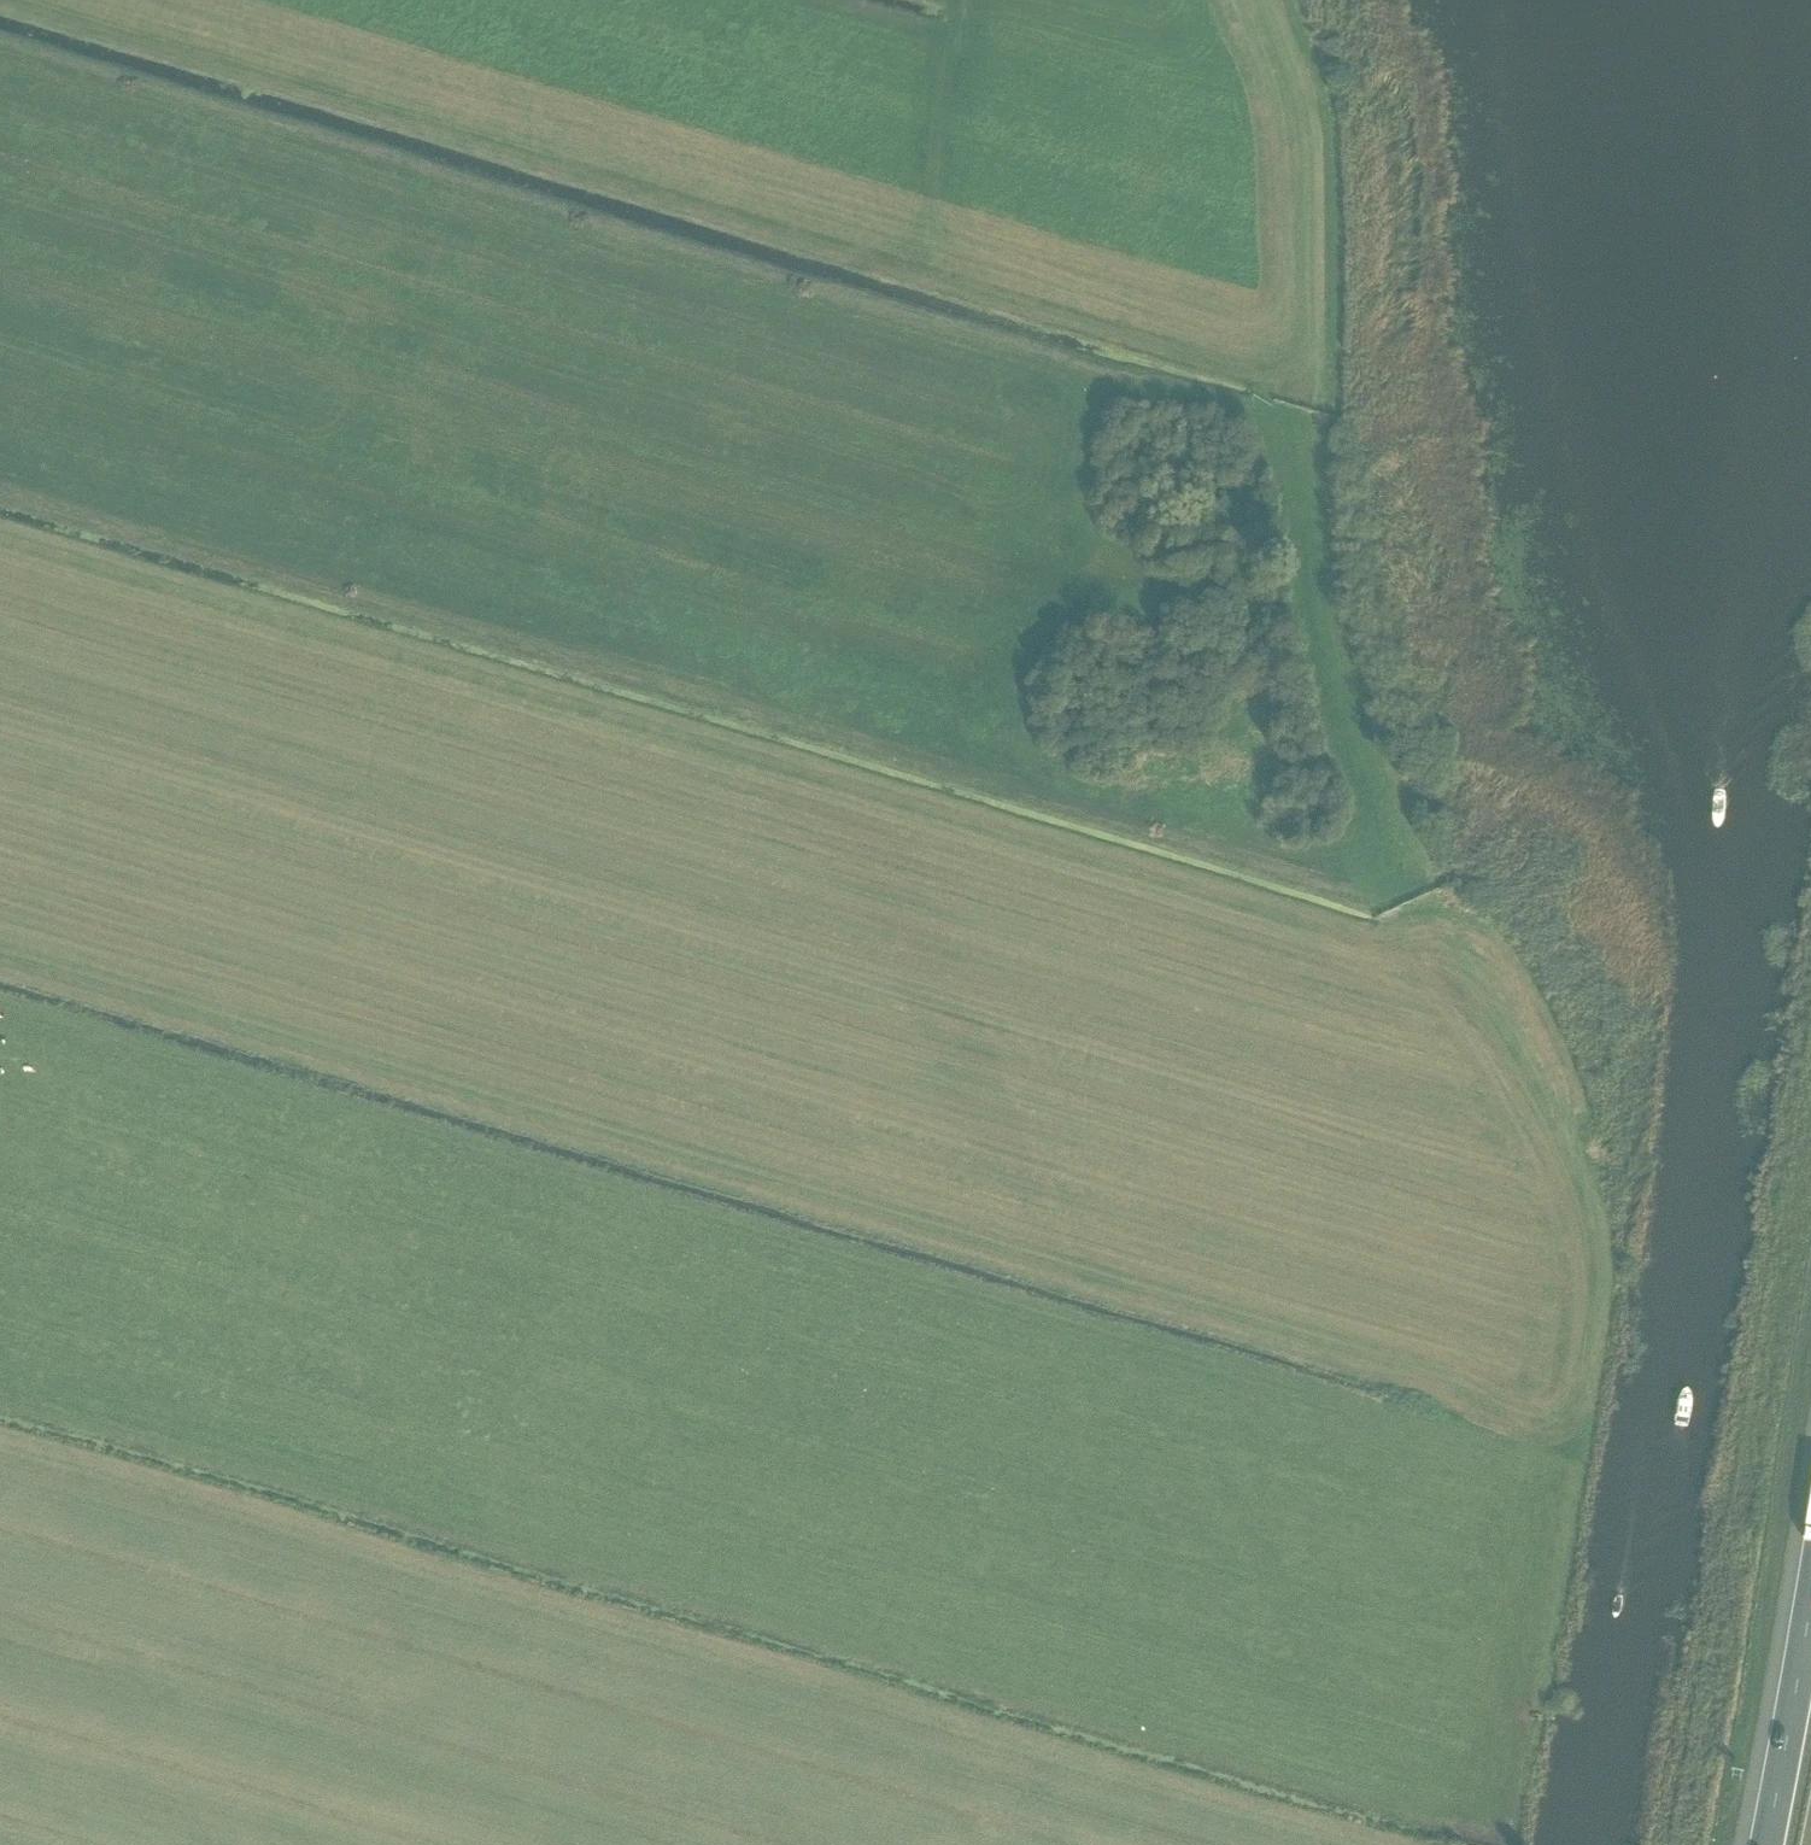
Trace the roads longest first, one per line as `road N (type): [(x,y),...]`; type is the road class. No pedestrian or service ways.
road 1 (motorway): [(1810,1578),(1765,1844)]

